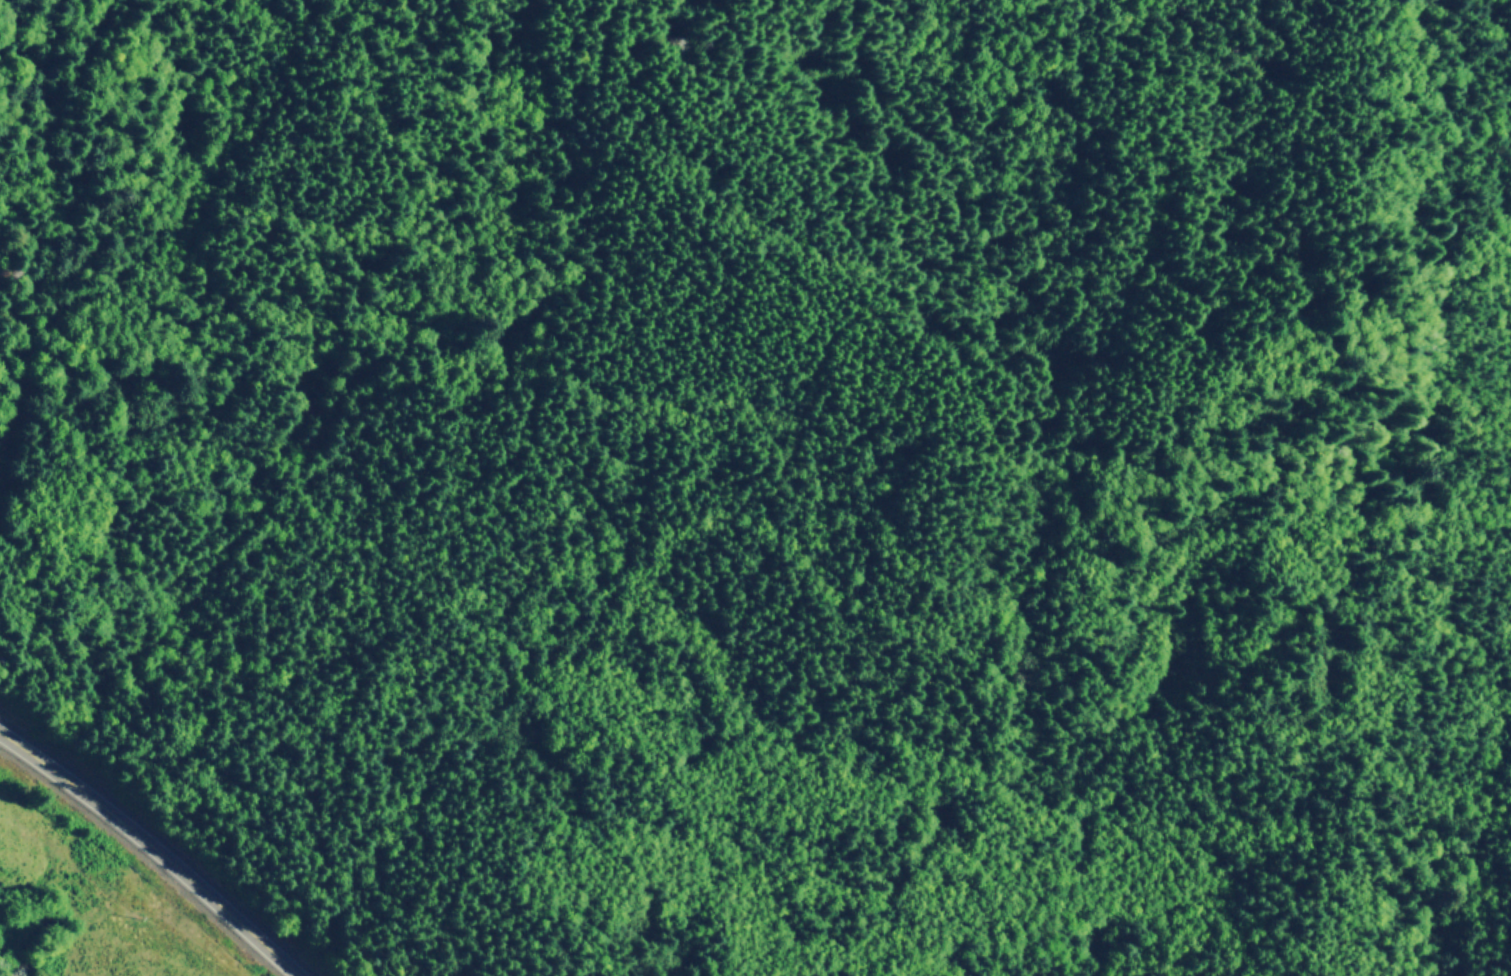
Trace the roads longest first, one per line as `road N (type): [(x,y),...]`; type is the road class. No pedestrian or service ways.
road 1 (secondary): [(0,732),(169,858),(301,975)]

